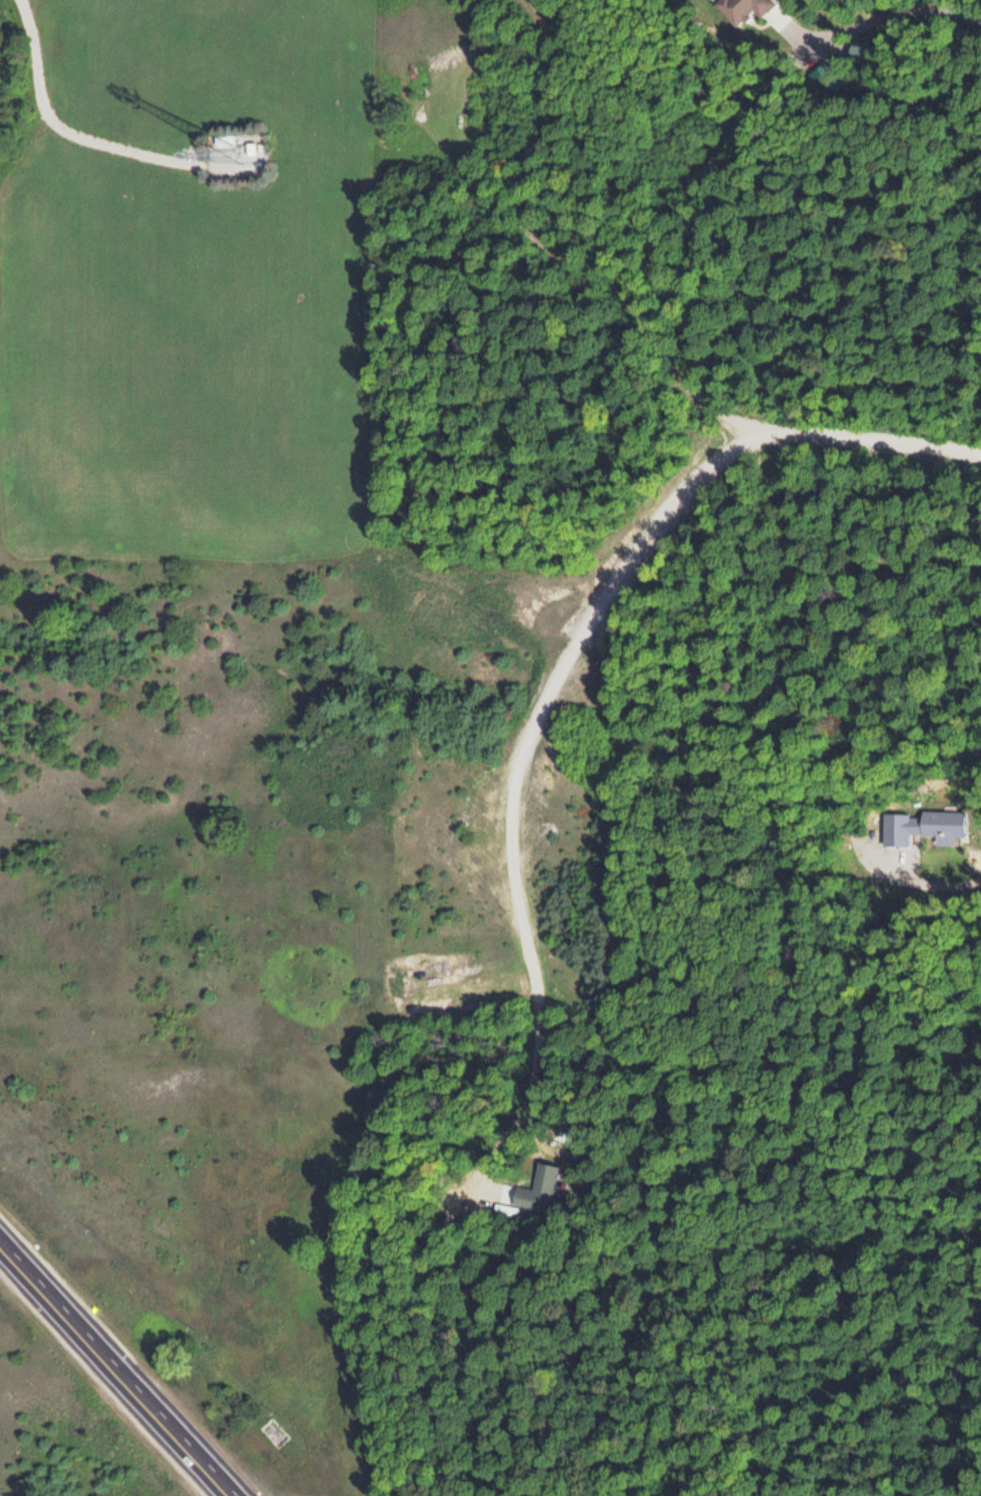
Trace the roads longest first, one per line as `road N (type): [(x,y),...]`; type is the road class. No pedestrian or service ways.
road 1 (primary): [(229,1495),(0,1241)]

